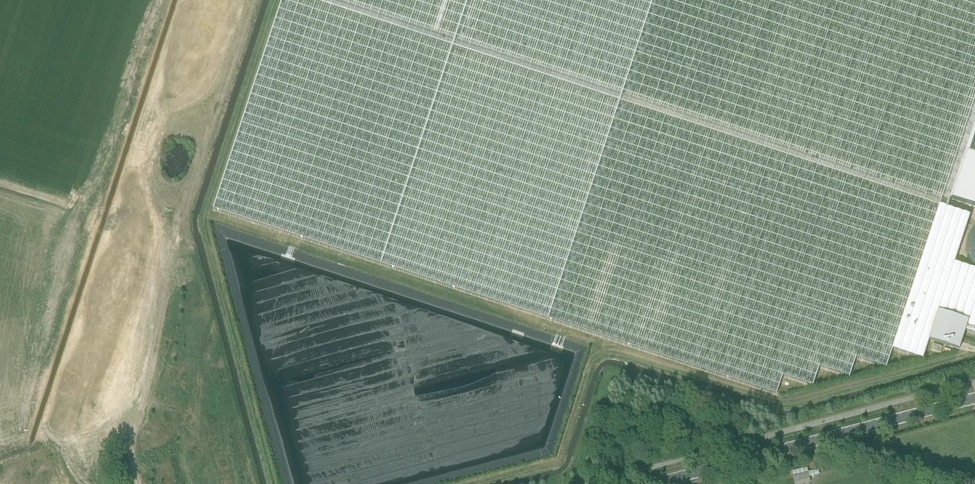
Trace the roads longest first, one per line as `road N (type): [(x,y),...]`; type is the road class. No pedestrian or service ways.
road 1 (tertiary): [(658,483),(974,400)]
road 2 (track): [(161,236),(0,184)]

